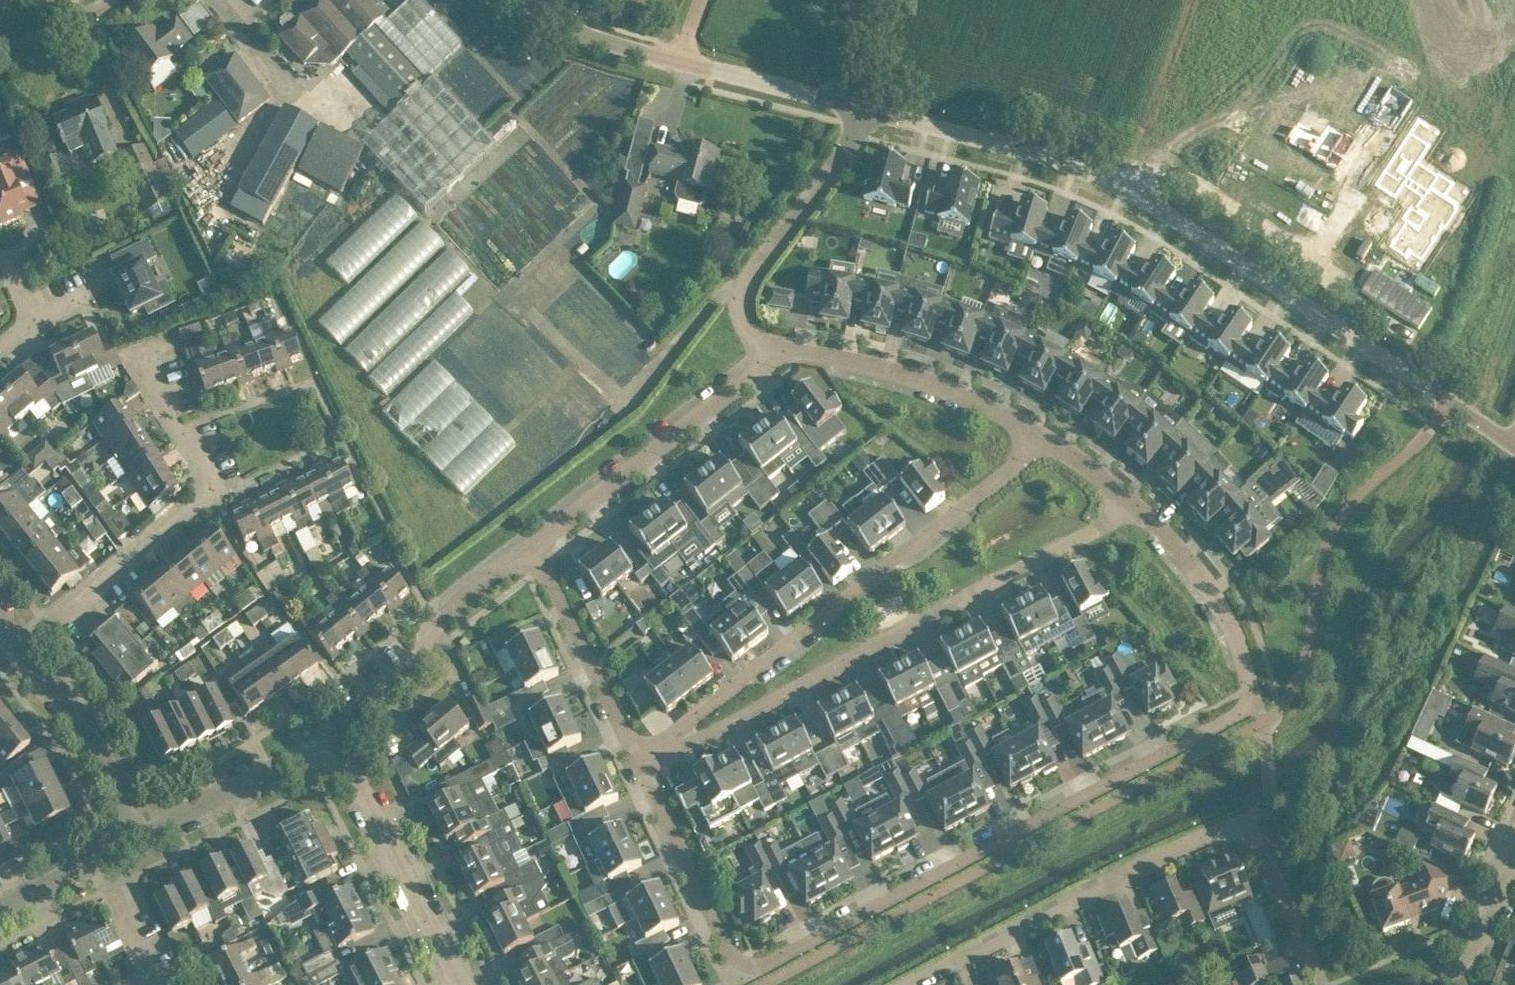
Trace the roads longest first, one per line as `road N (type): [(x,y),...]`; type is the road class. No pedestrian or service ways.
road 1 (residential): [(1128,501),(1212,592),(1258,702),(1089,797),(740,976),(638,768)]
road 2 (unclassified): [(1514,443),(1152,204),(1073,164),(865,108)]
road 3 (residential): [(1128,501),(1105,525),(638,768)]
road 4 (residential): [(913,984),(1252,823),(1320,984)]
road 5 (residential): [(638,768),(1046,438)]
road 6 (residential): [(22,651),(220,491),(140,347)]
road 7 (residential): [(330,758),(342,729),(442,645),(435,622),(535,545)]
road 8 (residential): [(535,545),(764,350)]
road 9 (residential): [(764,350),(926,384),(1046,438)]
road 10 (residential): [(865,108),(856,136),(742,292),(738,315),(764,350)]
road 11 (unclassified): [(461,984),(355,777),(330,758)]
road 12 (residential): [(638,768),(535,545)]
road 13 (unclassified): [(149,835),(85,732),(22,651)]
road 14 (unclassified): [(149,835),(298,757),(330,758)]
road 15 (unclassified): [(865,108),(681,63)]
road 16 (unclassified): [(681,63),(599,43),(514,0)]
road 17 (residential): [(157,984),(96,860)]
road 18 (residential): [(1445,984),(1475,954),(1512,870)]
road 19 (residential): [(35,328),(9,256),(54,237)]

